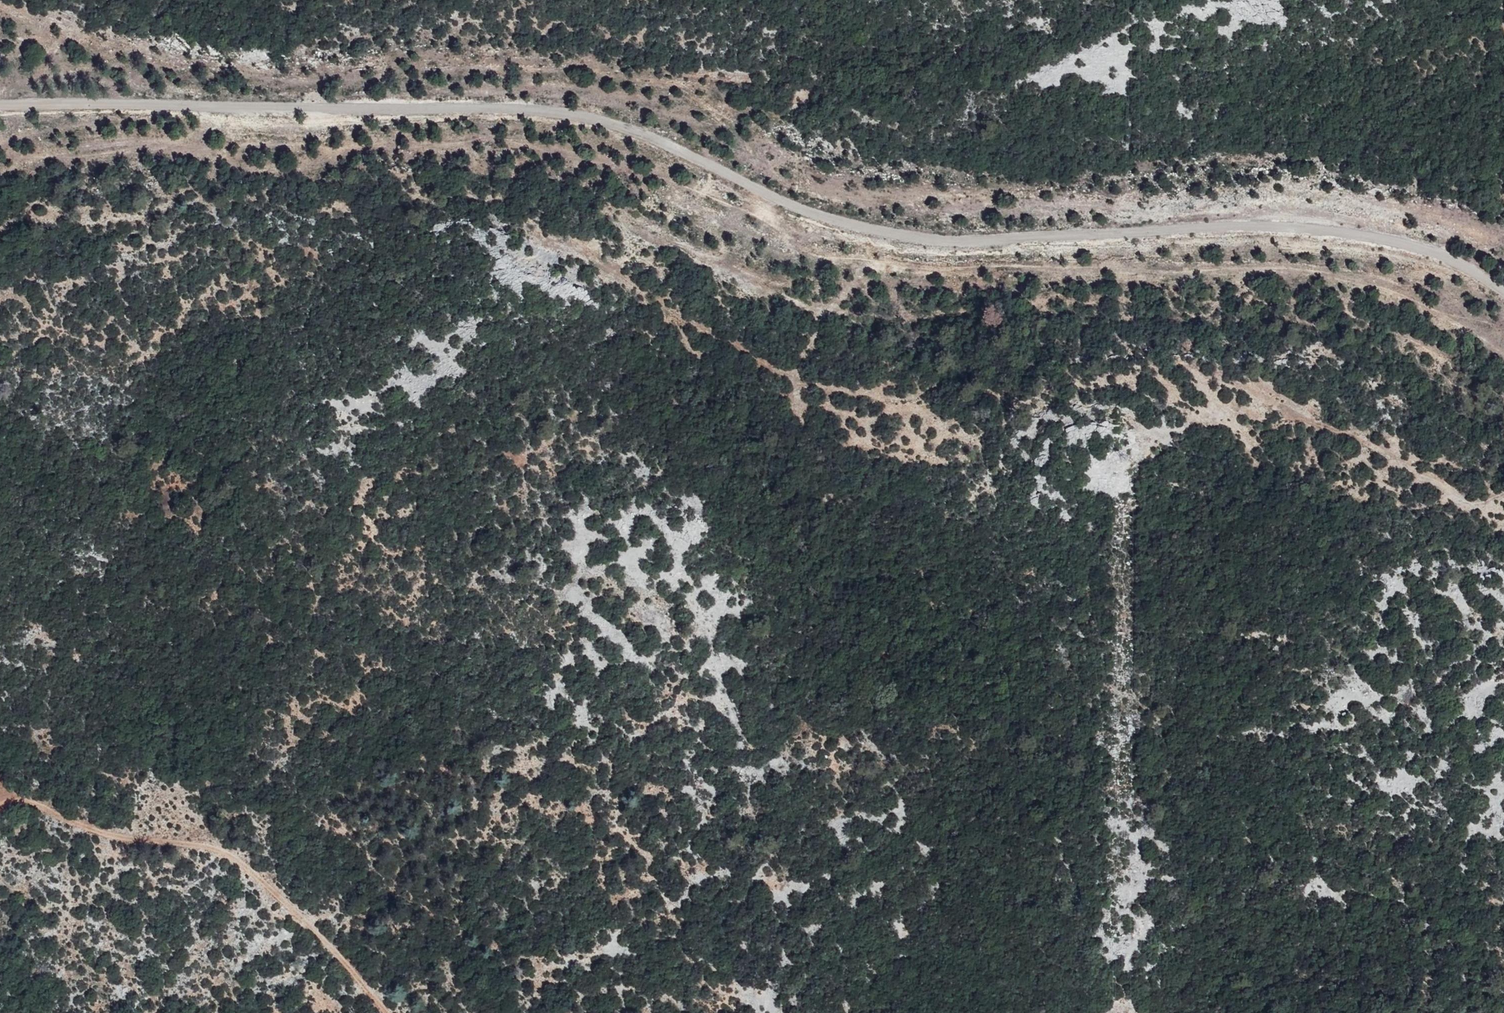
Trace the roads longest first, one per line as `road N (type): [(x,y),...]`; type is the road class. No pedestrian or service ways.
road 1 (unclassified): [(0,108),(553,112),(646,135),(787,203),(869,230),(949,241),(1312,229),(1414,246),(1503,292)]
road 2 (track): [(391,1012),(259,876),(225,854),(72,825),(16,796),(0,804)]

